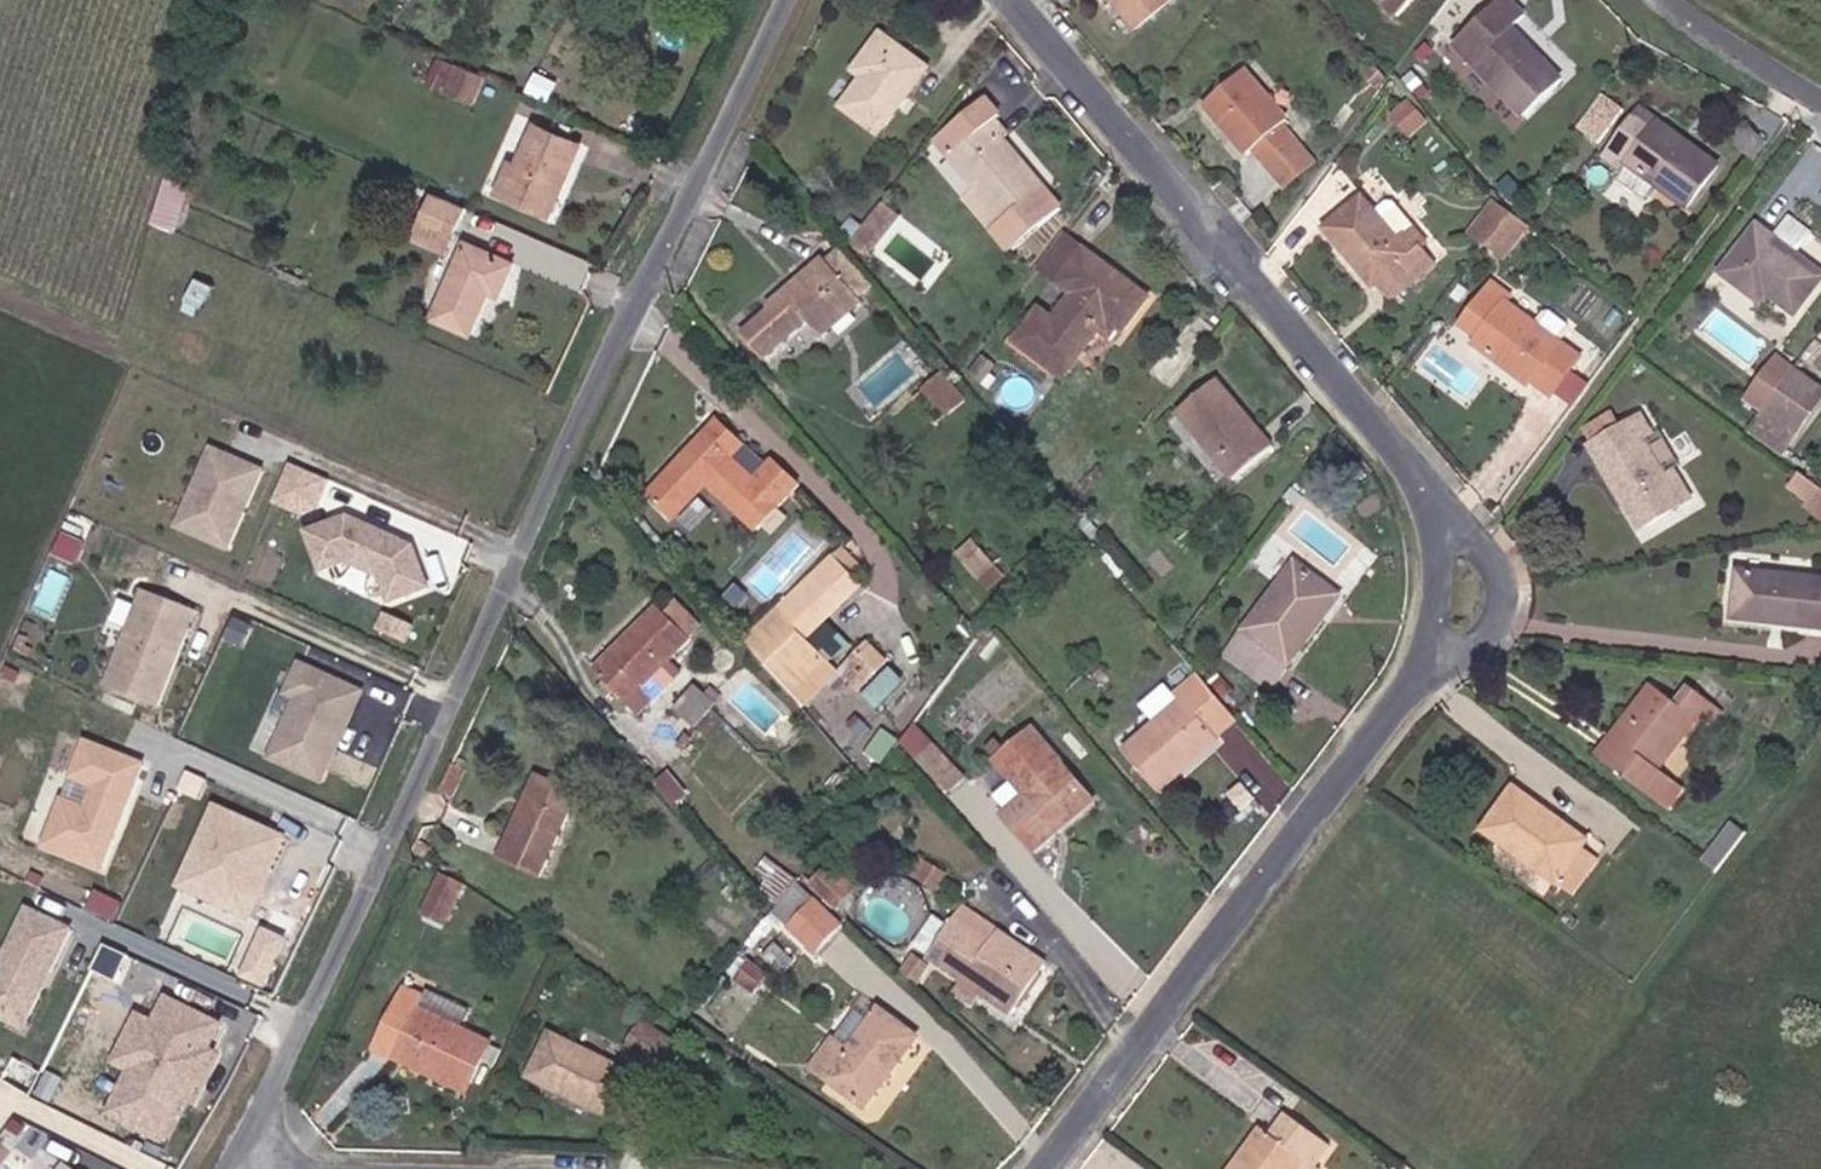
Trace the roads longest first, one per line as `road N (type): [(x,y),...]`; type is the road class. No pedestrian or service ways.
road 1 (residential): [(1051,1168),(1429,678),(1504,618),(1505,583),(1019,0)]
road 2 (unclassified): [(244,1165),(786,0)]
road 3 (unclassified): [(1820,92),(1705,0)]

